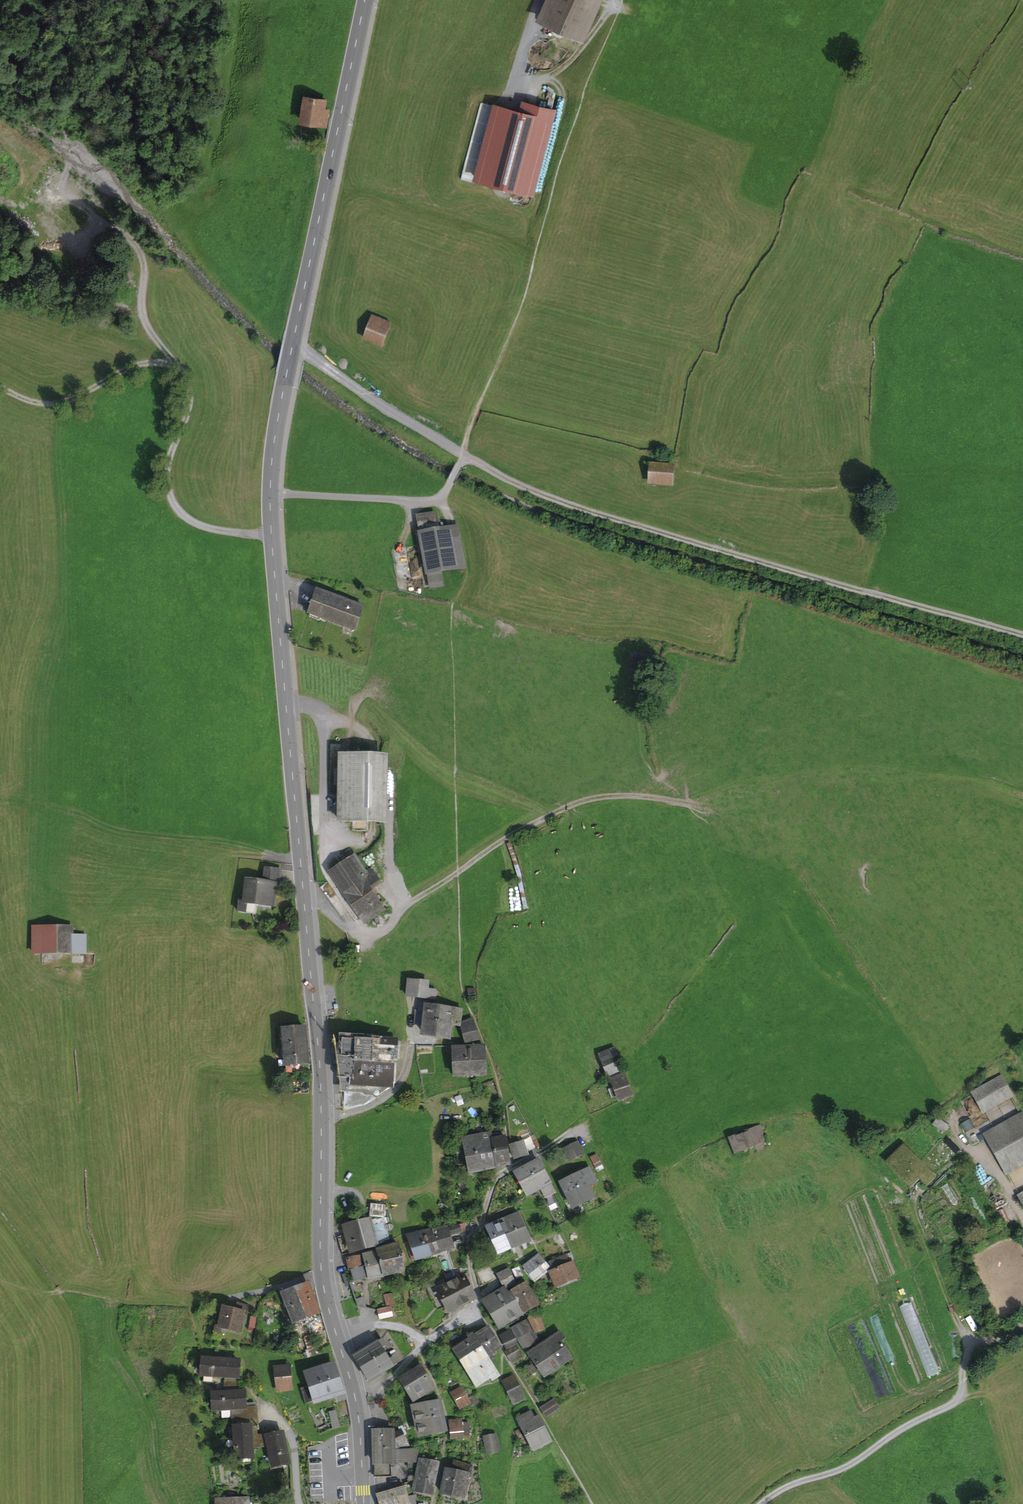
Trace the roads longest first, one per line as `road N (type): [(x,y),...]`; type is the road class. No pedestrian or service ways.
road 1 (primary): [(366,0),(277,420),(270,494),(321,1119)]
road 2 (track): [(460,463),(477,463),(623,522),(1022,635)]
road 3 (track): [(271,538),(187,521),(164,489),(191,387),(145,321),(145,274),(132,240)]
road 4 (track): [(691,811),(614,790),(578,801),(519,829),(378,934)]
road 5 (primary): [(321,1119),(321,1266),(337,1334)]
road 6 (residential): [(429,1339),(478,1306),(471,1242),(498,1176),(513,1167)]
road 7 (track): [(0,387),(51,405),(149,363),(184,373)]
road 8 (track): [(909,1203),(967,1354)]
road 9 (residential): [(412,1012),(413,1042),(397,1085),(370,1108),(321,1119)]
road 10 (track): [(433,1503),(447,1418),(418,1349)]
road 11 (track): [(536,188),(558,100),(549,77),(516,69)]

